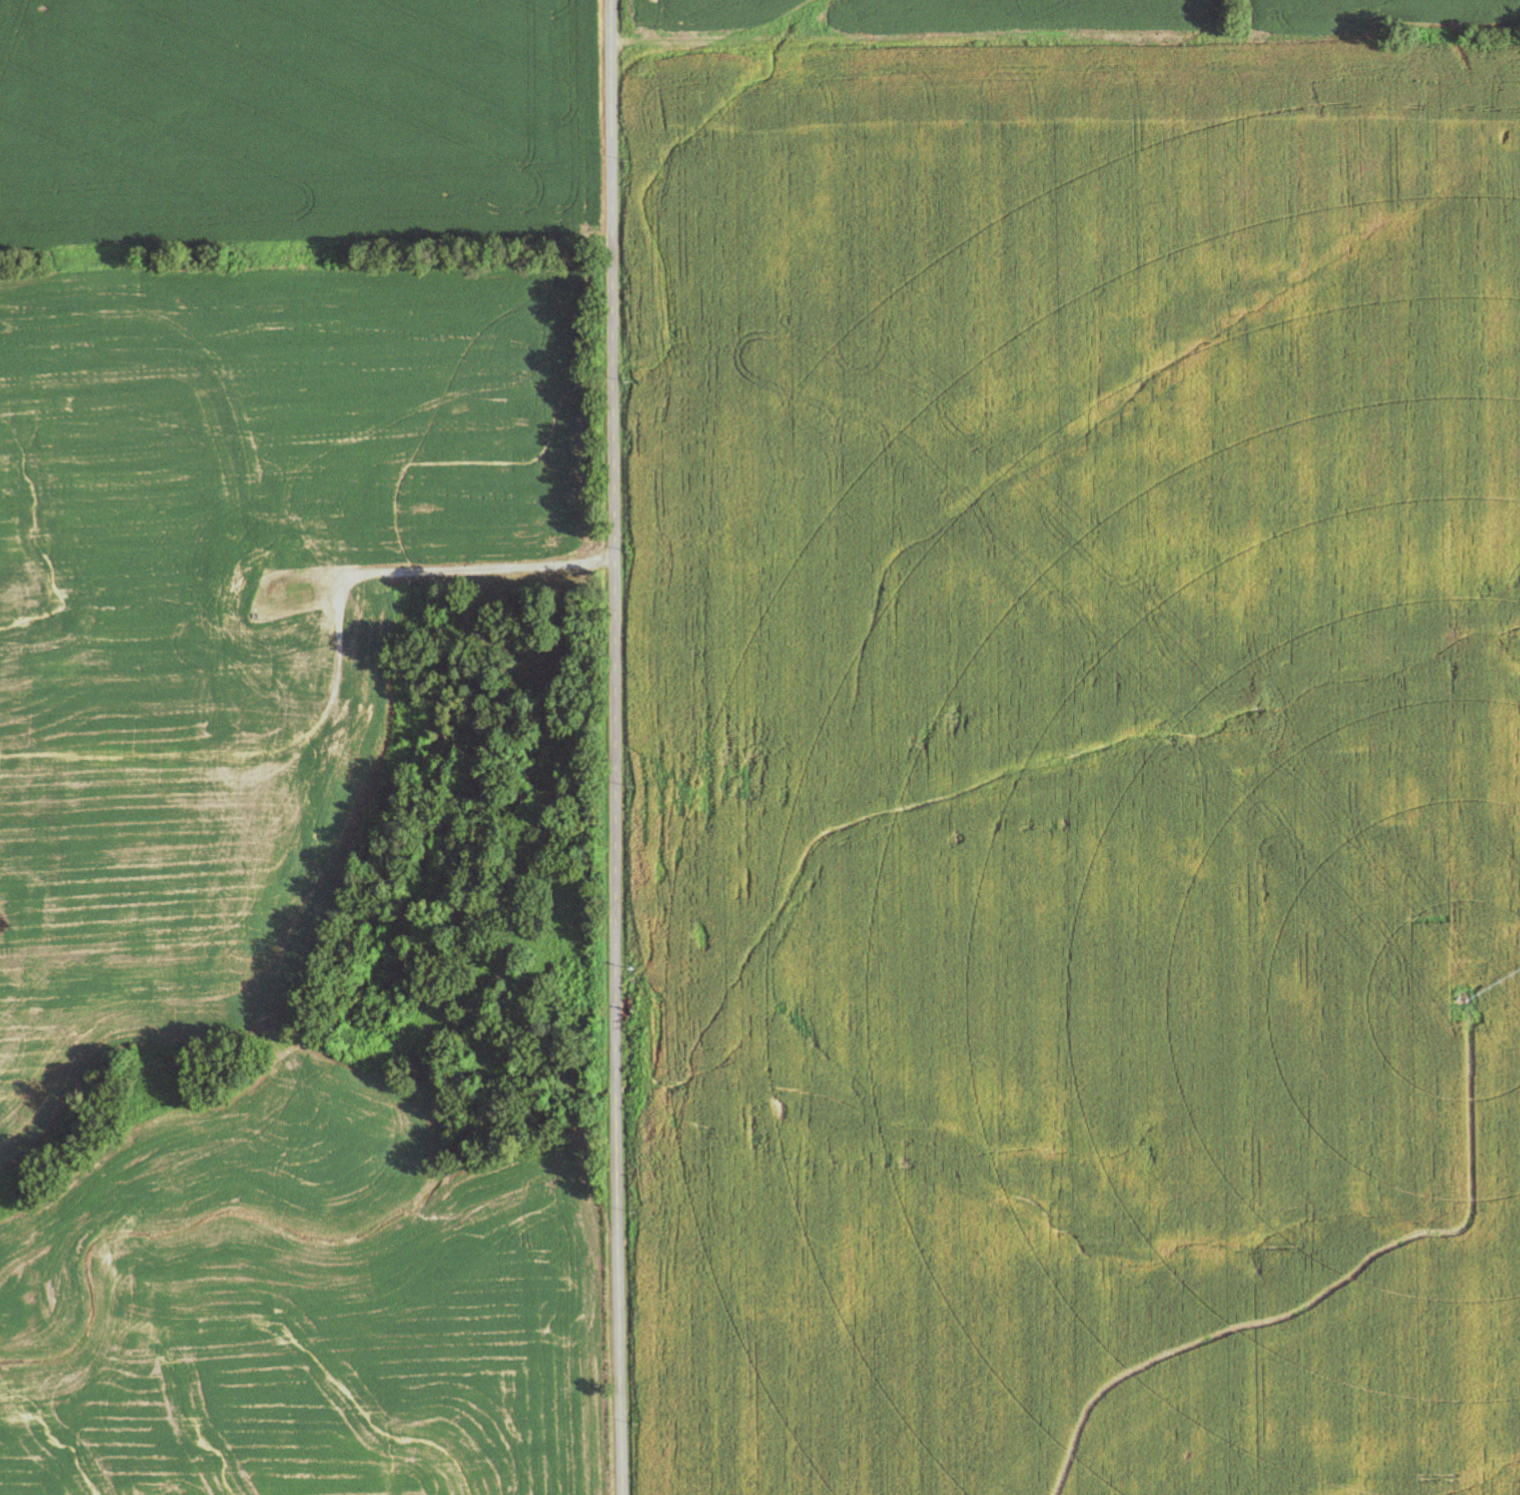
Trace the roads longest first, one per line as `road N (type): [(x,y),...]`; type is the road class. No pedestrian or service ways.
road 1 (tertiary): [(626,1494),(614,0)]

